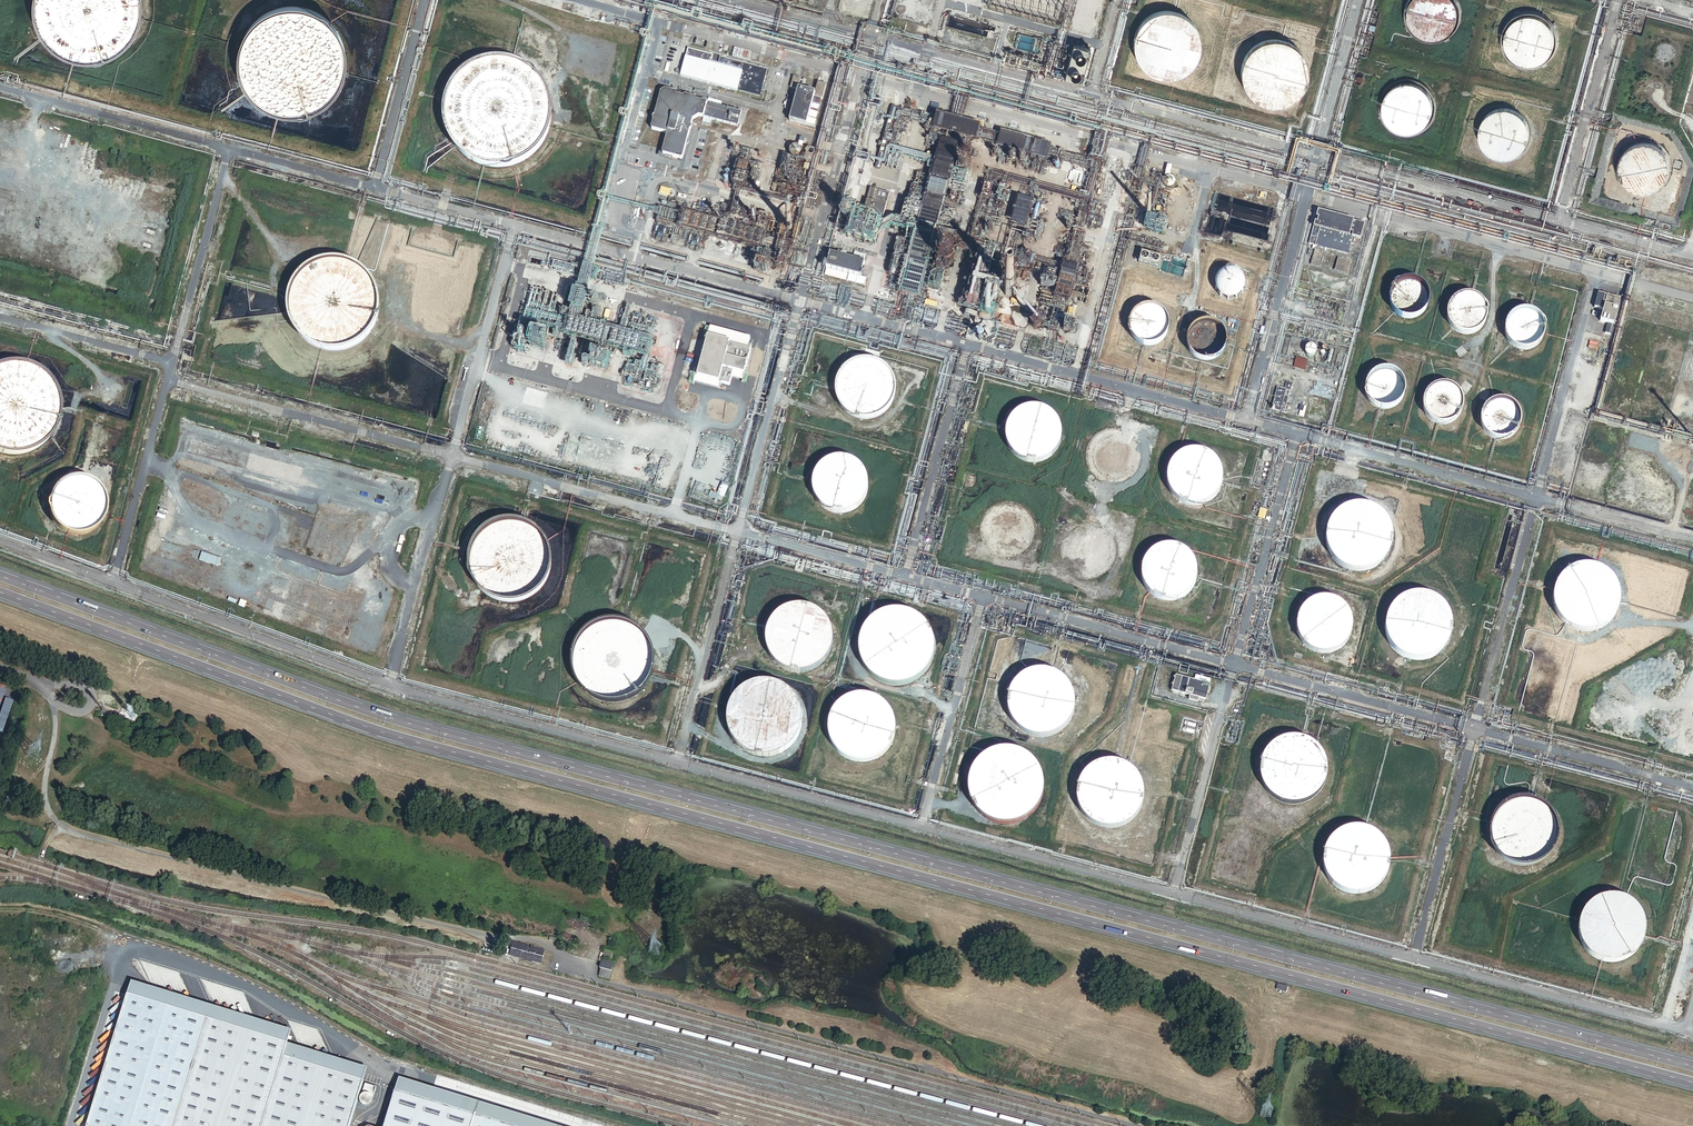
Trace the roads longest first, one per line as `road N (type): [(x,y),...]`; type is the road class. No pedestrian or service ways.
road 1 (secondary): [(0,595),(376,735),(1692,1086)]
road 2 (secondary): [(1692,1066),(376,714),(0,577)]
road 3 (unclassified): [(52,698),(43,794),(66,830),(479,935),(523,937),(591,967)]

